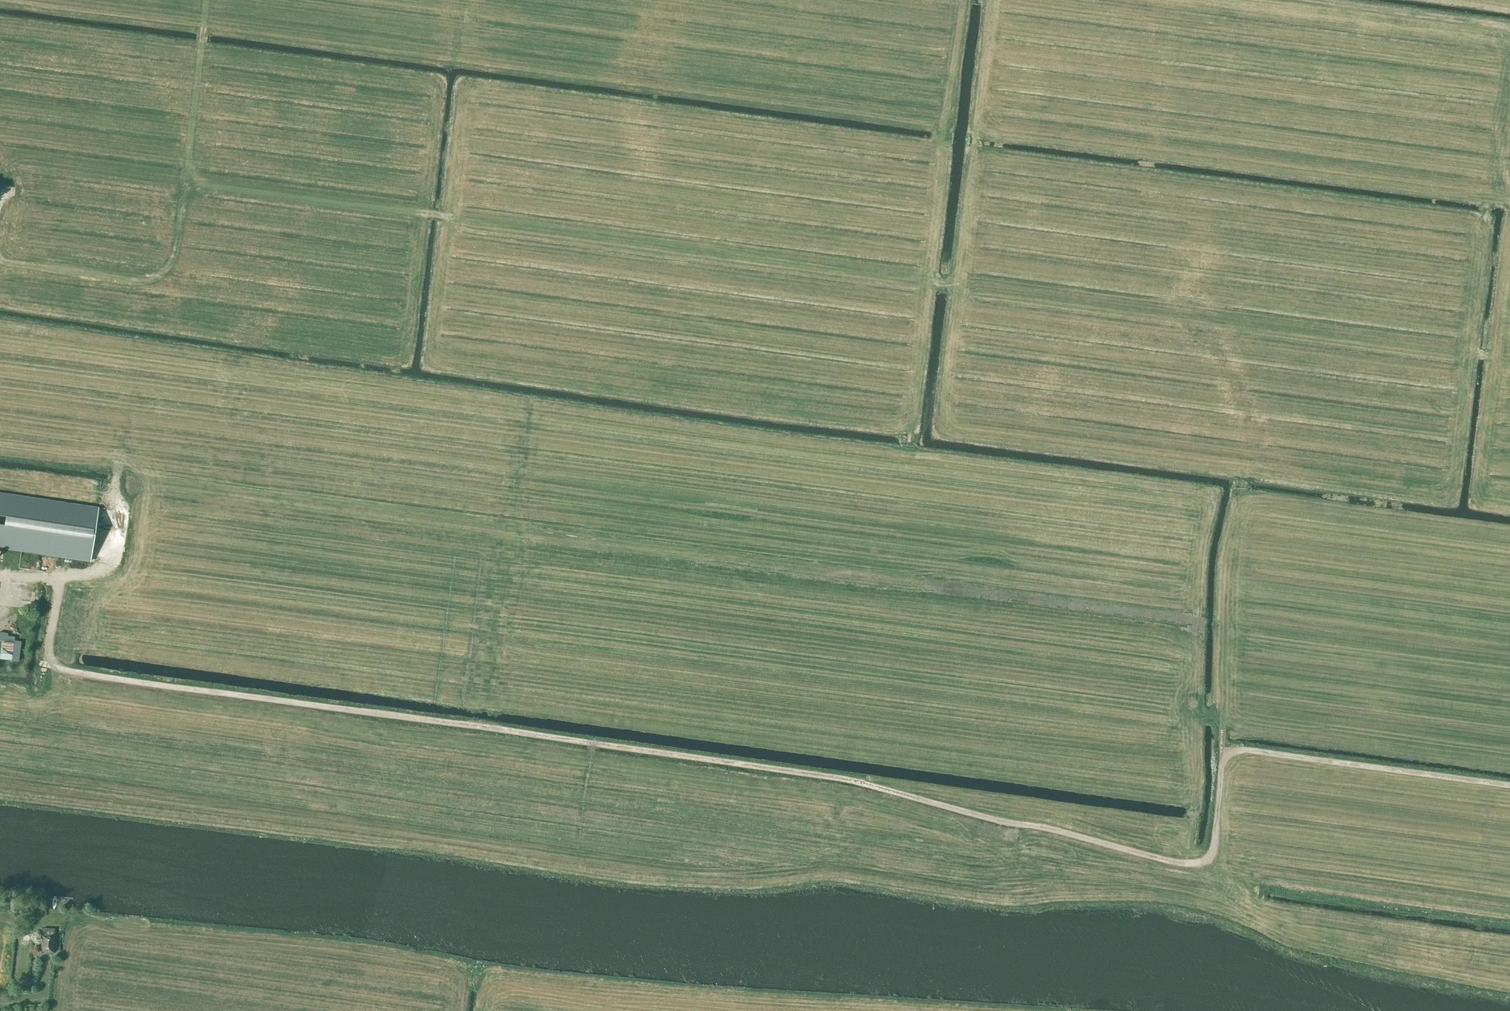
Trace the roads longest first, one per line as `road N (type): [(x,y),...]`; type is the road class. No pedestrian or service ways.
road 1 (track): [(59,582),(47,646),(59,665),(191,691),(847,780),(1007,823),(1049,825),(1171,864),(1198,863),(1212,851),(1223,759),(1247,749),(1509,785)]
road 2 (track): [(1307,0),(1509,26)]

